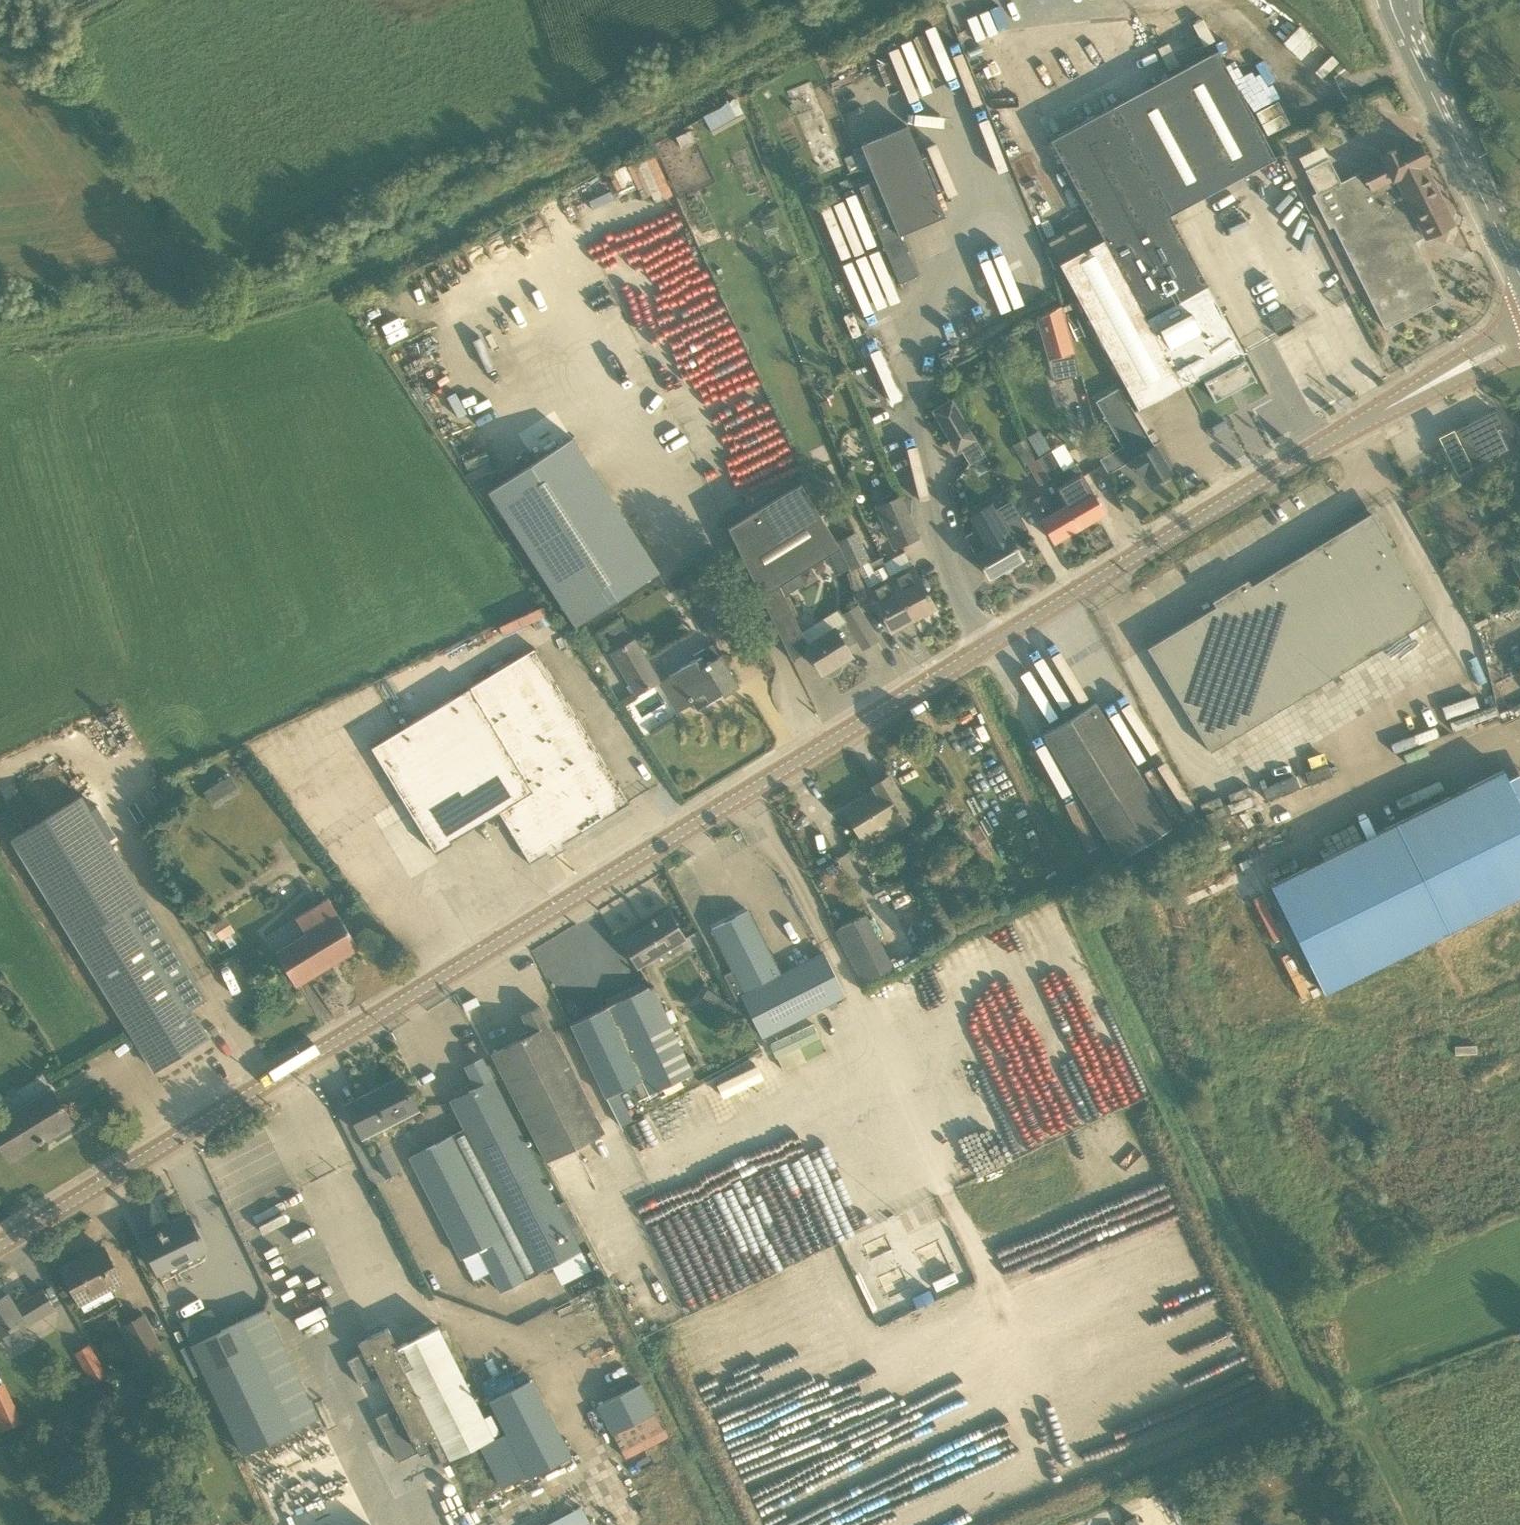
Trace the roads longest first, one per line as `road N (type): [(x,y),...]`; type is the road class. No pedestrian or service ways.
road 1 (secondary): [(0,1243),(1455,370)]
road 2 (secondary): [(1519,279),(1412,53)]

